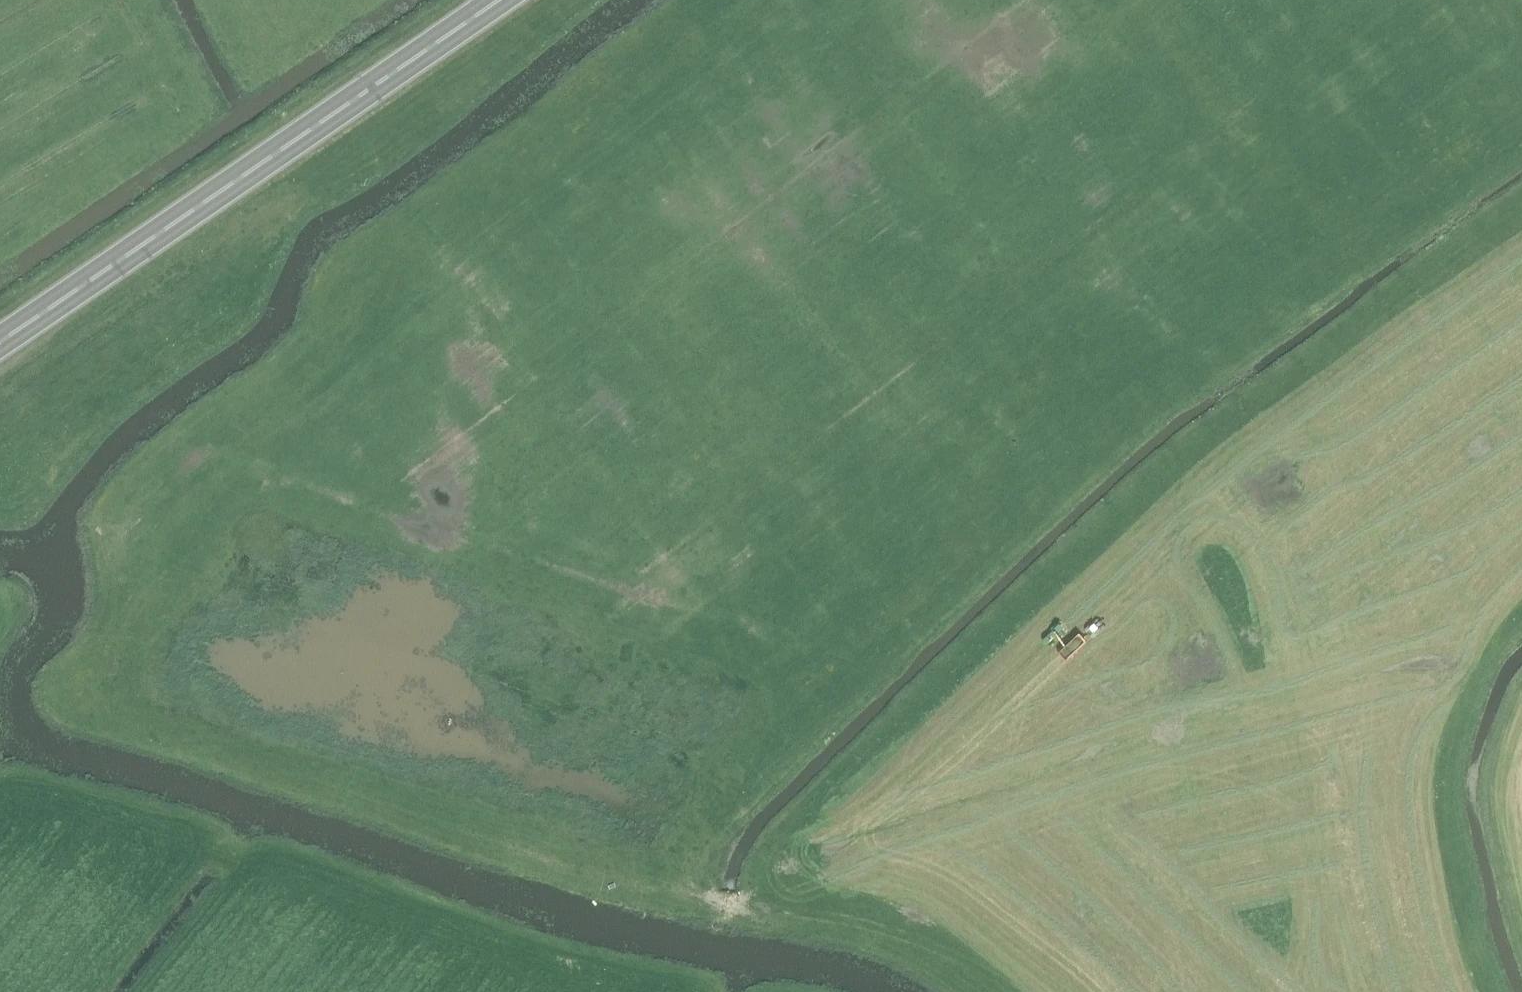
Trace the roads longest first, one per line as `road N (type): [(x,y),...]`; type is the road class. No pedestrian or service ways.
road 1 (trunk): [(0,340),(493,0)]

